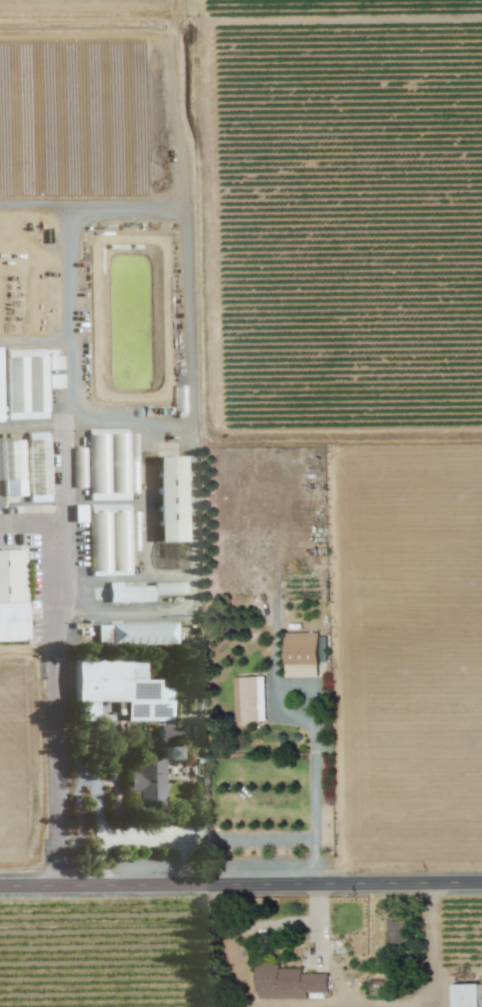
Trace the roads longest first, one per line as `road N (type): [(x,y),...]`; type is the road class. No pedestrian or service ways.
road 1 (secondary): [(0,885),(481,882)]

